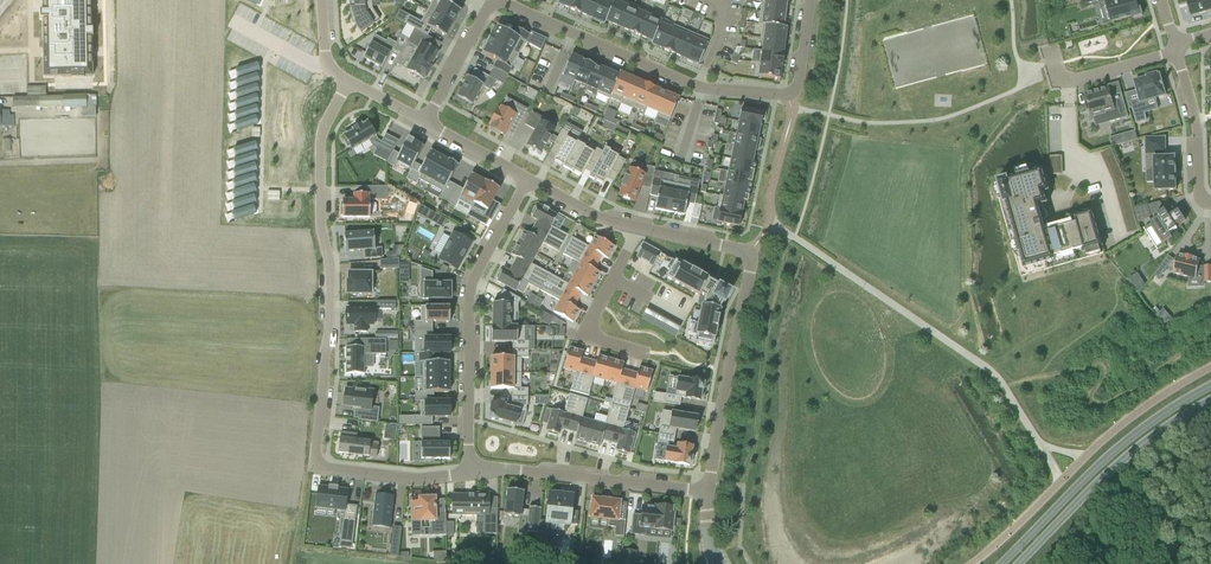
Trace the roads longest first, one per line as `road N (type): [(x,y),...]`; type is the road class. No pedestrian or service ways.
road 1 (residential): [(347,83),(323,128),(320,224),(329,327),(315,459),(326,468),(392,476),(470,472)]
road 2 (residential): [(425,124),(486,12),(504,4),(700,88),(776,96)]
road 3 (residential): [(634,228),(757,254),(705,490)]
road 4 (residential): [(526,180),(470,297),(470,472)]
road 5 (secondary): [(1210,386),(1131,437),(1001,563)]
road 6 (secondary): [(1019,563),(1089,490),(1210,400)]
road 7 (residential): [(470,472),(705,490)]
road 8 (residential): [(634,228),(589,334),(649,355)]
road 9 (residential): [(1210,203),(1199,187),(1195,123),(1176,49)]
road 10 (residential): [(1176,49),(1068,81),(1057,79),(1051,55)]

